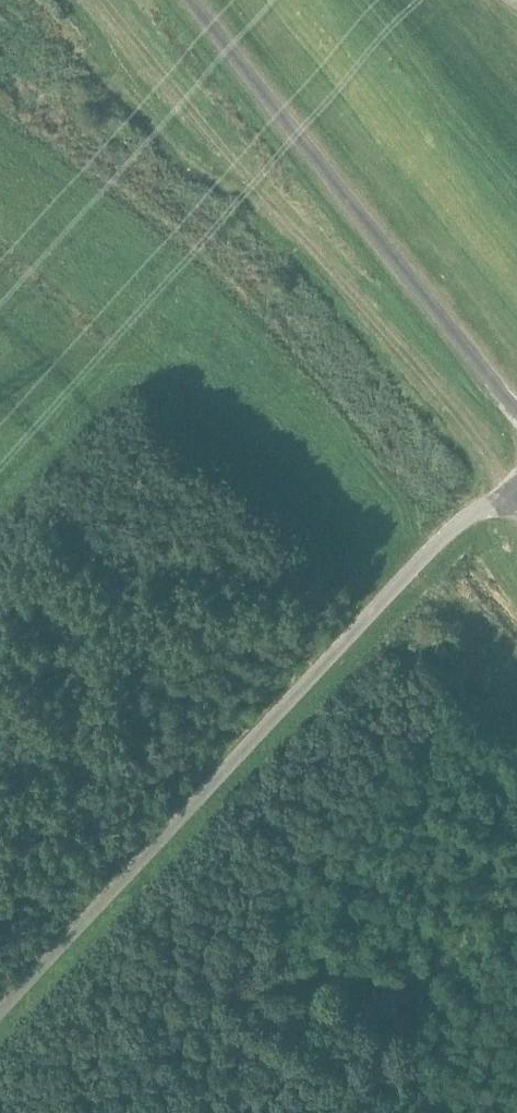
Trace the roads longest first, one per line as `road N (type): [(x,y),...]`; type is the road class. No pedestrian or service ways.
road 1 (unclassified): [(0,1013),(429,554),(478,514),(516,505)]
road 2 (unclassified): [(516,409),(191,0)]

